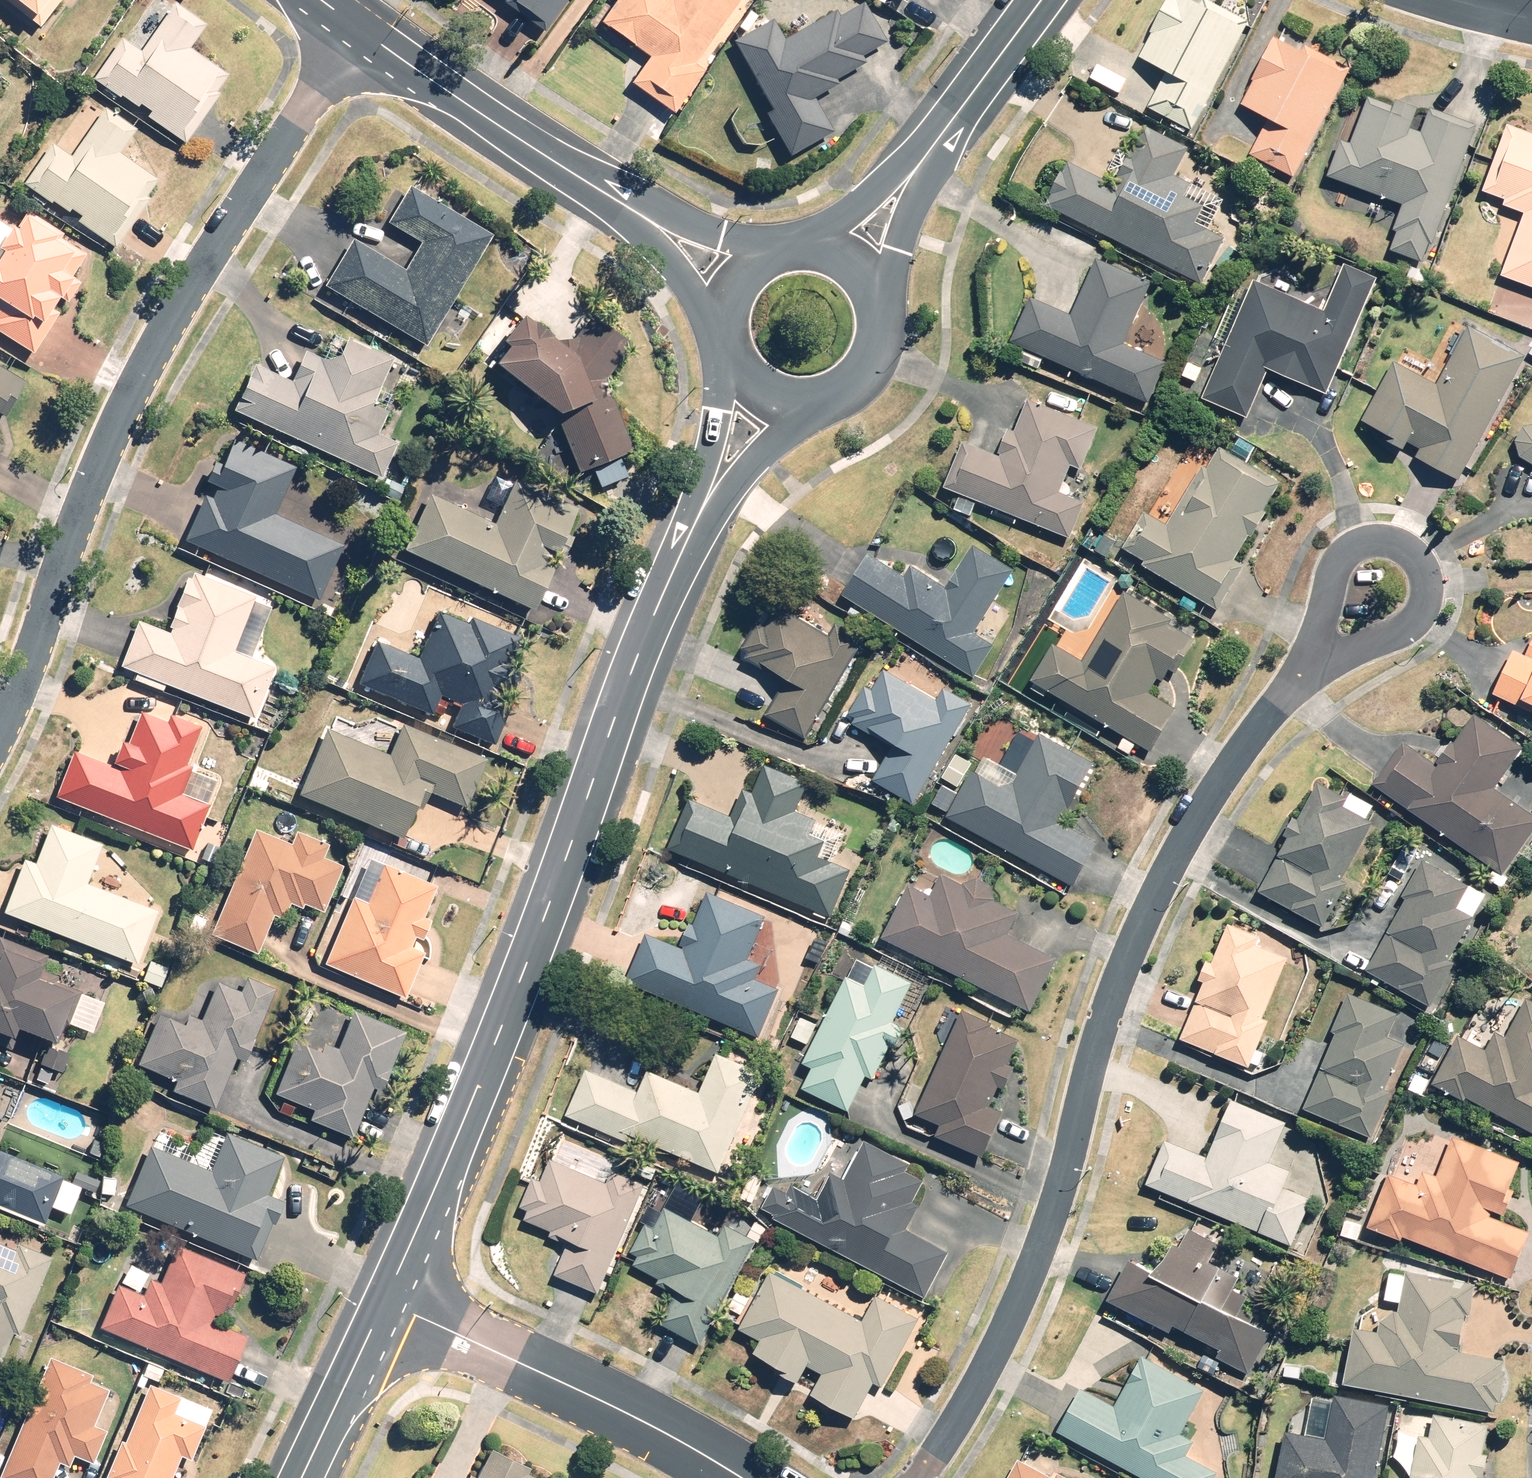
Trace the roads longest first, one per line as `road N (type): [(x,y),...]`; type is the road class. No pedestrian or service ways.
road 1 (residential): [(917,1477),(999,1343),(1044,1244),(1130,947),(1200,810),(1303,671)]
road 2 (tertiary): [(390,1311),(634,663),(702,506)]
road 3 (residential): [(357,27),(147,359),(0,730)]
road 4 (residential): [(731,1477),(537,1372),(390,1311)]
road 5 (tertiary): [(357,27),(647,222)]
road 6 (residential): [(1303,671),(1353,556),(1395,548),(1413,556),(1424,579),(1420,606),(1402,632),(1365,649)]
road 7 (tertiary): [(929,151),(1039,0)]
road 8 (tertiary): [(307,1477),(390,1311)]
road 9 (tertiary): [(799,251),(929,151)]
road 10 (tertiary): [(929,151),(865,294)]
road 11 (tertiary): [(702,506),(733,359)]
road 12 (tertiary): [(865,294),(872,323),(867,352),(851,377),(826,394),(797,399)]
road 13 (tertiary): [(797,399),(702,506)]

